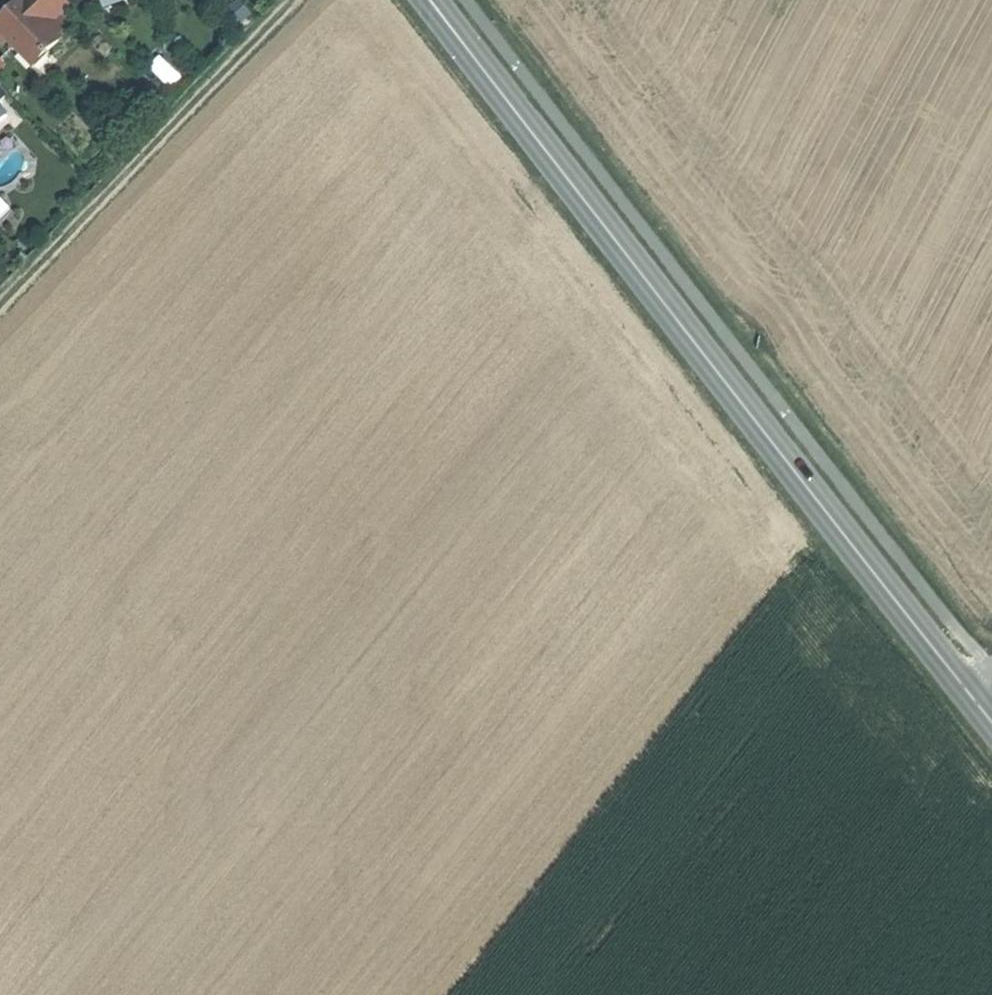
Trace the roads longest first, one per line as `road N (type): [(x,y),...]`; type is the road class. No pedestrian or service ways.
road 1 (secondary): [(434,0),(991,719)]
road 2 (track): [(0,299),(293,0)]

